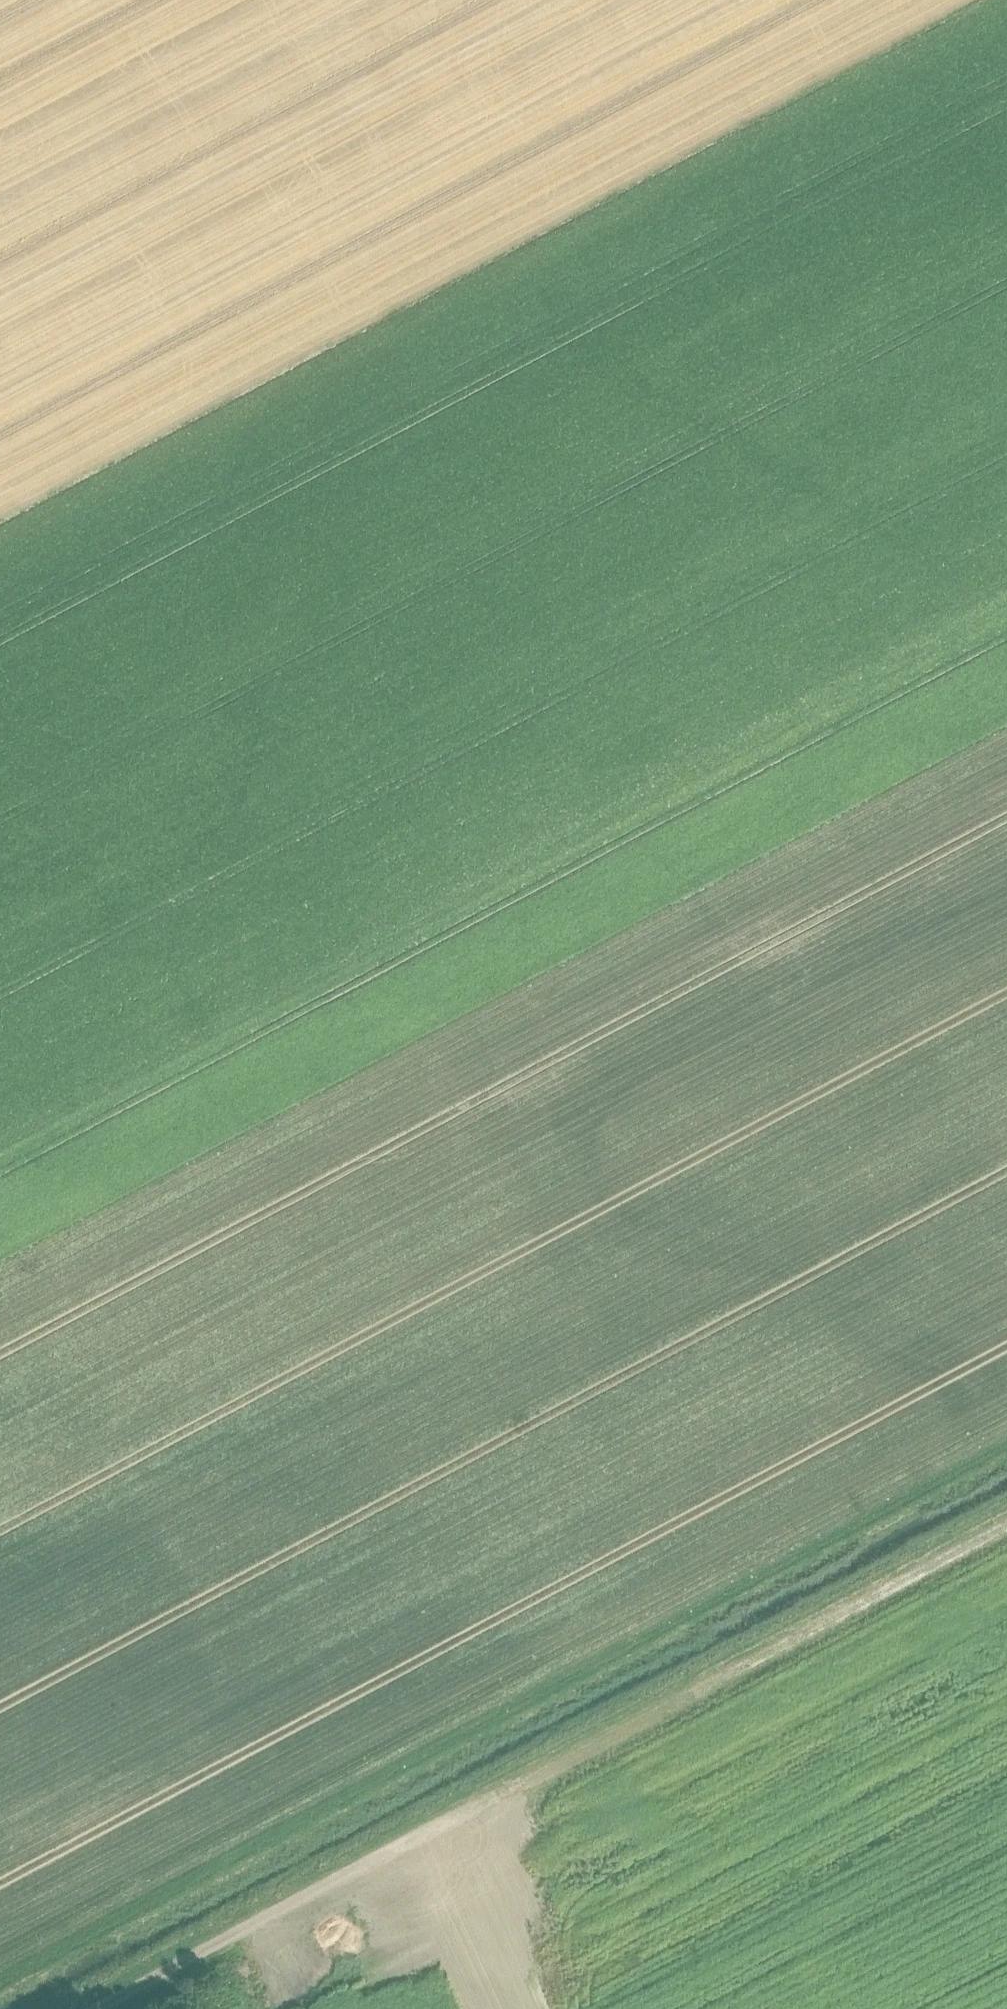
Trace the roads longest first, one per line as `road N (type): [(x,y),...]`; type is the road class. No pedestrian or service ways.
road 1 (track): [(96,2008),(513,1793)]

